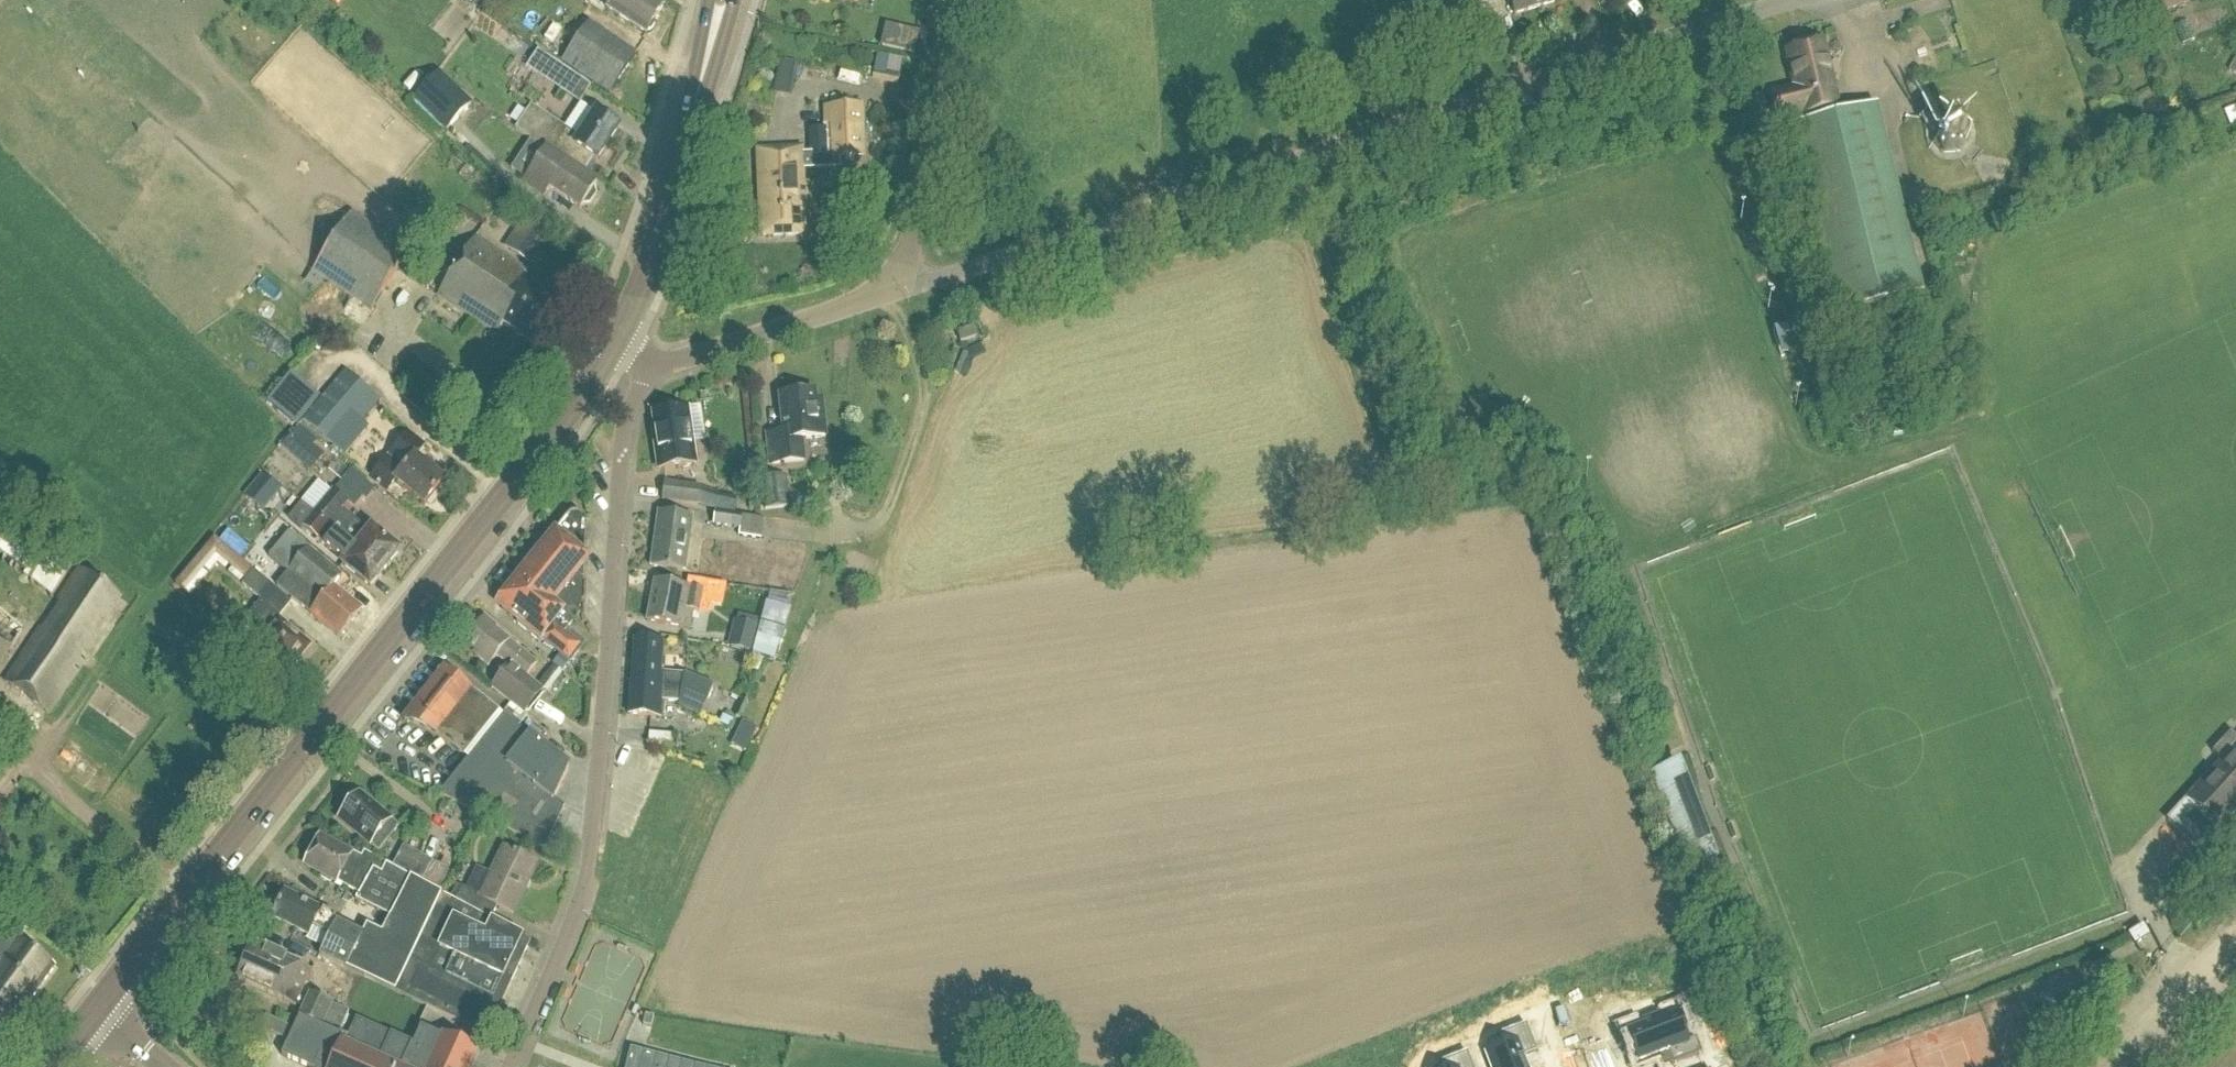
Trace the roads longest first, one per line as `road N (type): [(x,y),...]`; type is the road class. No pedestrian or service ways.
road 1 (unclassified): [(1793,0),(901,294)]
road 2 (secondary): [(97,1013),(564,422),(619,337)]
road 3 (residential): [(511,1066),(586,877),(620,460),(638,389),(657,366)]
road 4 (secondary): [(619,337),(671,201),(722,0)]
road 5 (residential): [(901,294),(962,0)]
road 6 (unclassified): [(657,366),(901,294)]
road 7 (unclassified): [(2115,1066),(2224,941)]

